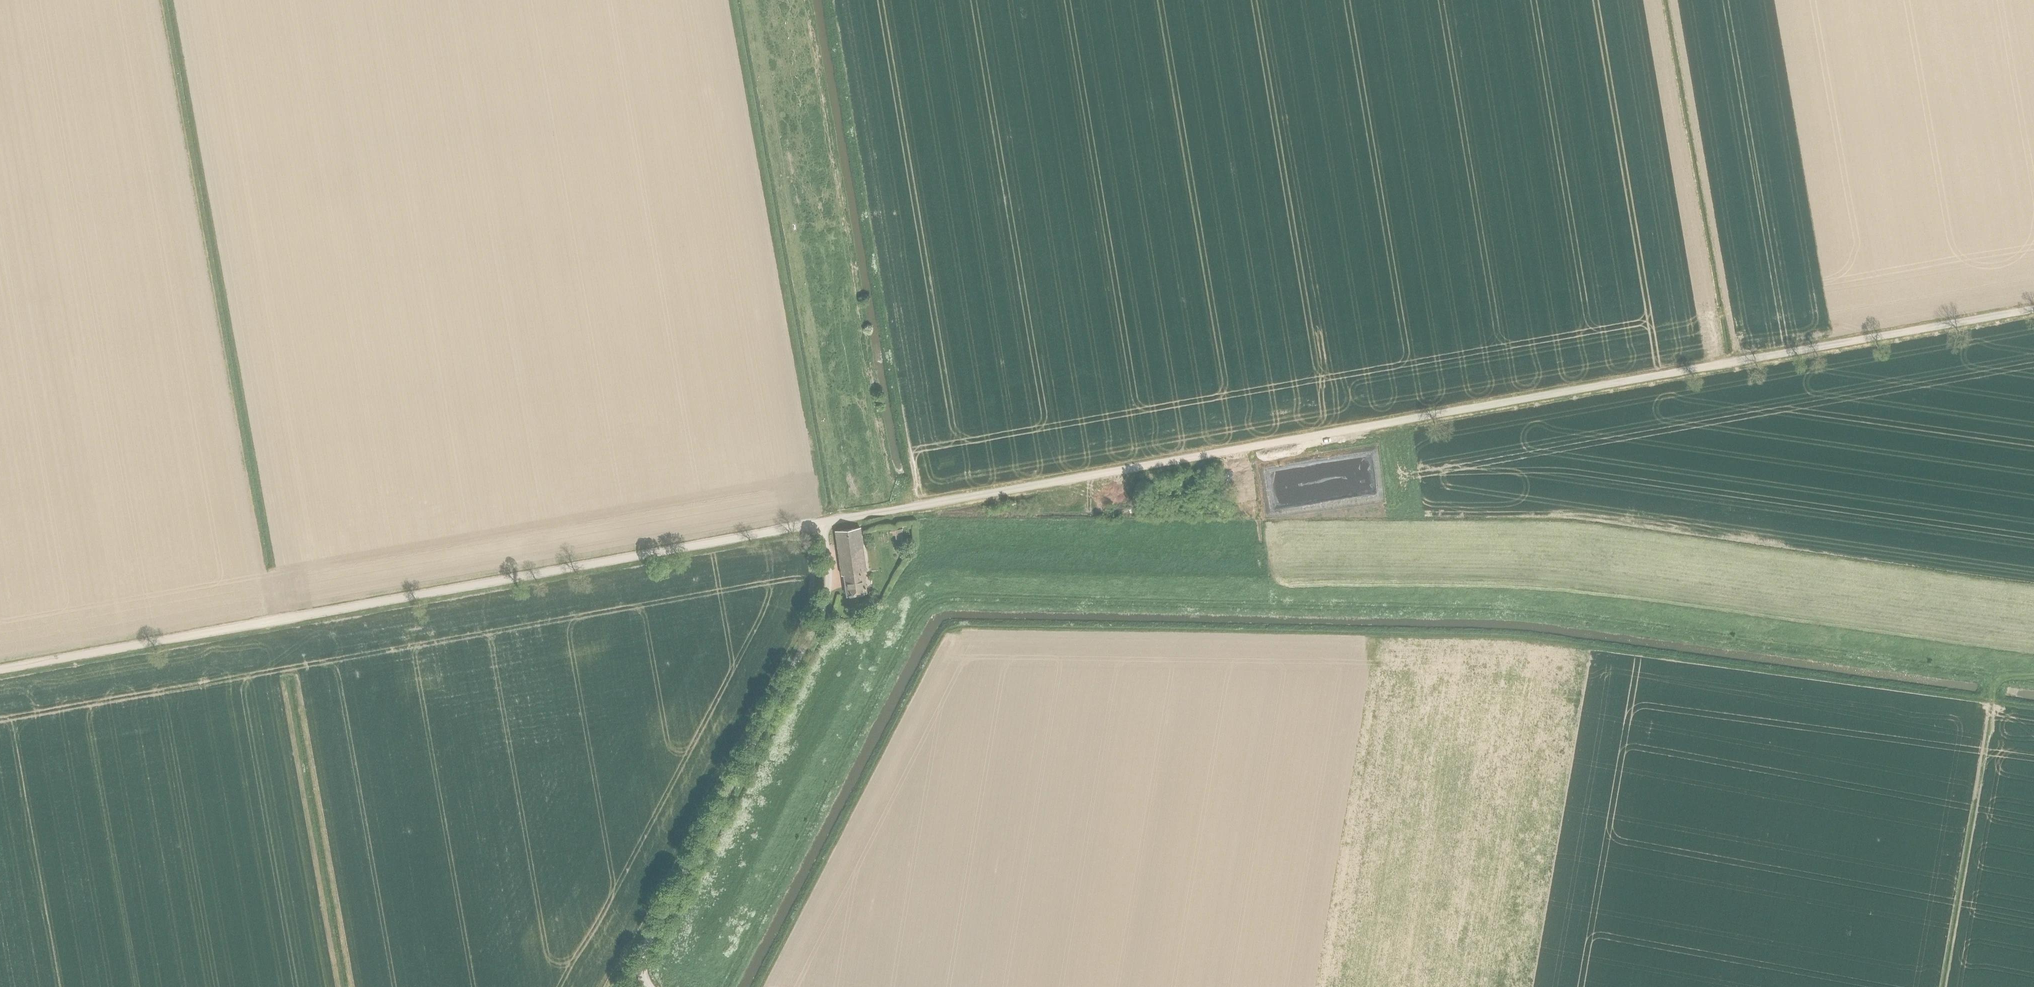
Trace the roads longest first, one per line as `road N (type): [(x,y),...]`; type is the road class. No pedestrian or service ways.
road 1 (unclassified): [(823,523),(2033,309)]
road 2 (unclassified): [(0,671),(823,523)]
road 3 (unclassified): [(652,986),(645,956),(827,606),(832,580),(823,523)]

